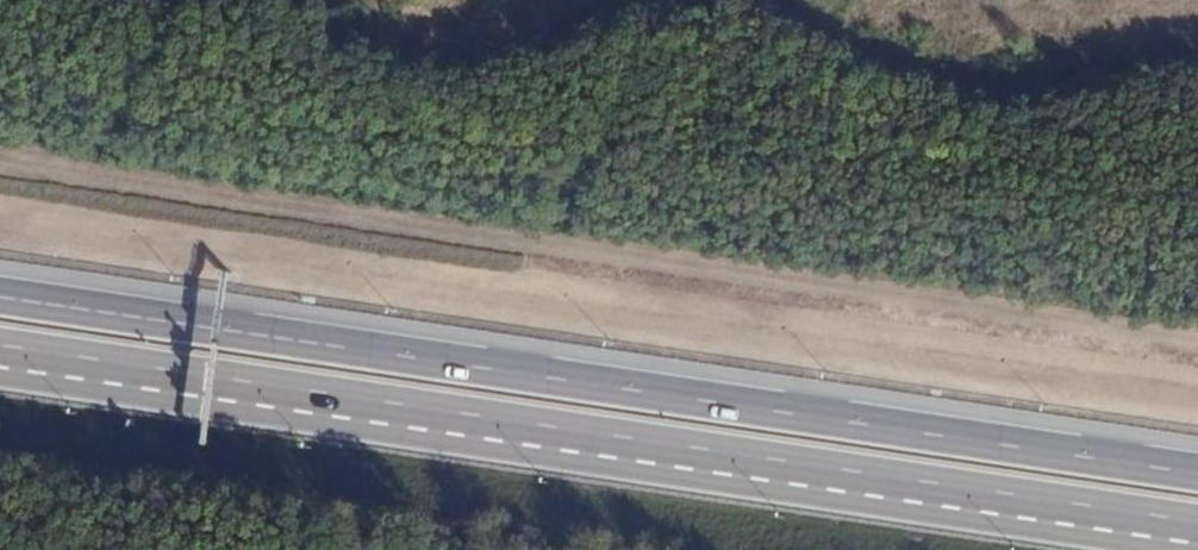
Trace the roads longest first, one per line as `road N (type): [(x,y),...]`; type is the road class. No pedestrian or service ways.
road 1 (track): [(0,142),(1197,331)]
road 2 (motorway): [(0,350),(622,448),(1197,524)]
road 3 (motorway): [(1197,475),(0,303)]

